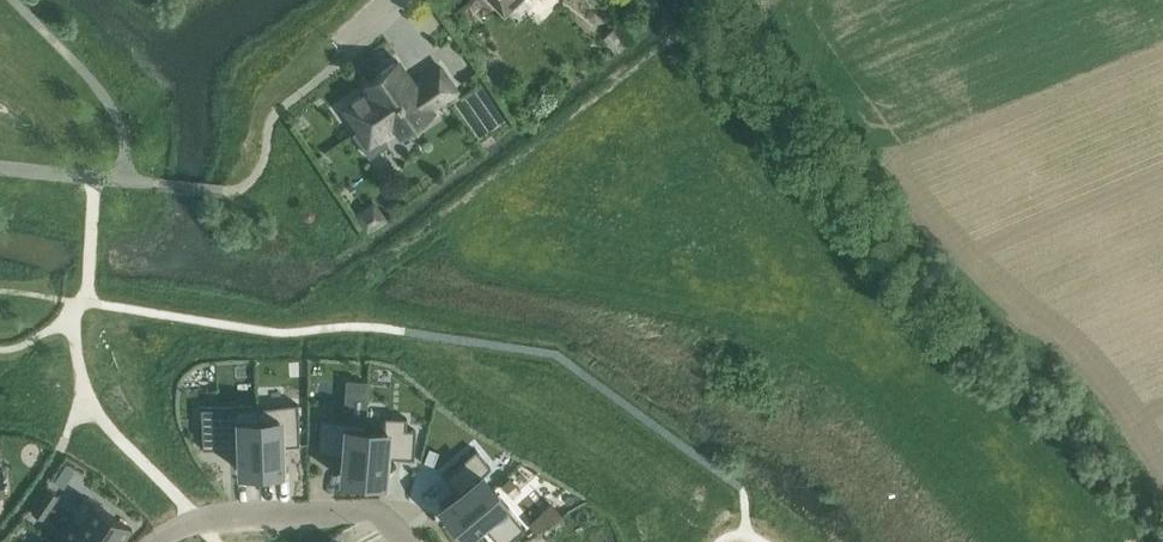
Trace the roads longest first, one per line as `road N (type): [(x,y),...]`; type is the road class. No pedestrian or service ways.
road 1 (residential): [(153,541),(198,521),(374,511),(411,541)]

